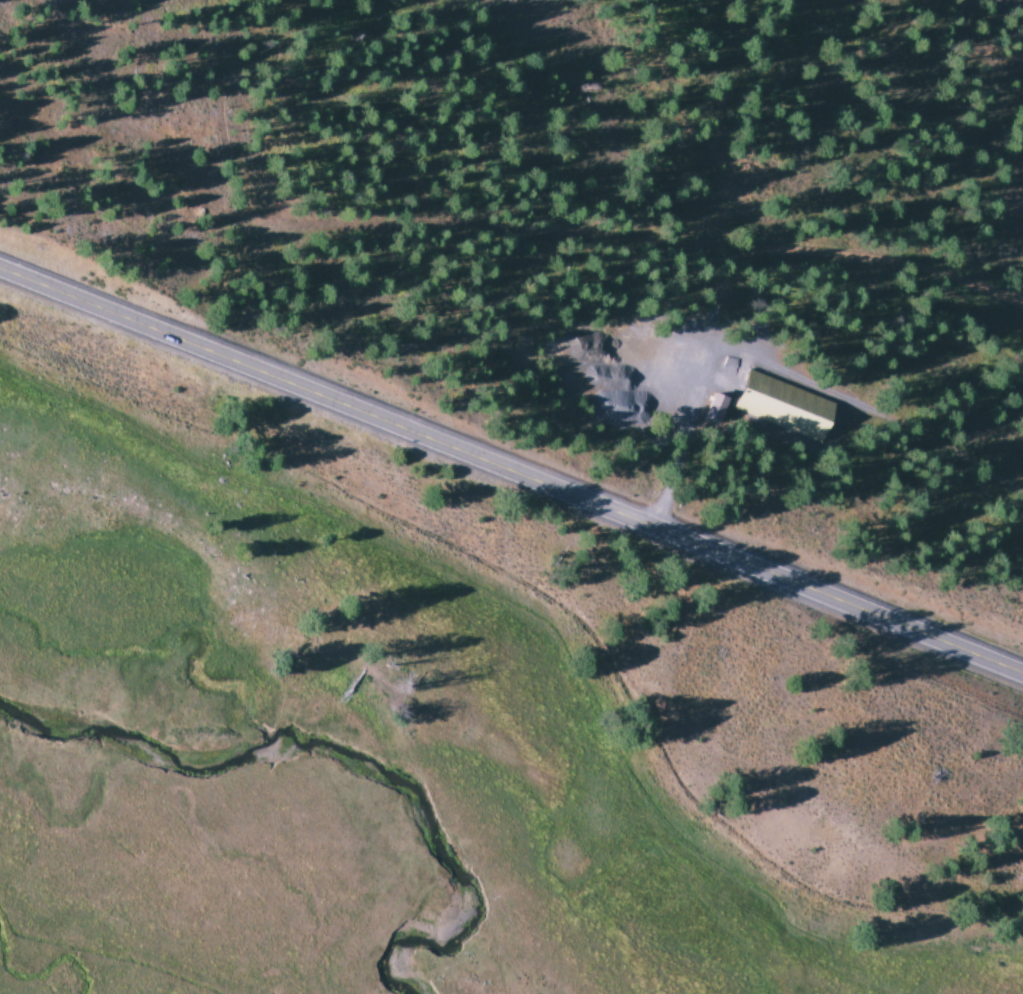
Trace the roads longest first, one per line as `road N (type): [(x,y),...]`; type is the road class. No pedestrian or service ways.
road 1 (primary): [(1022,673),(0,266)]

